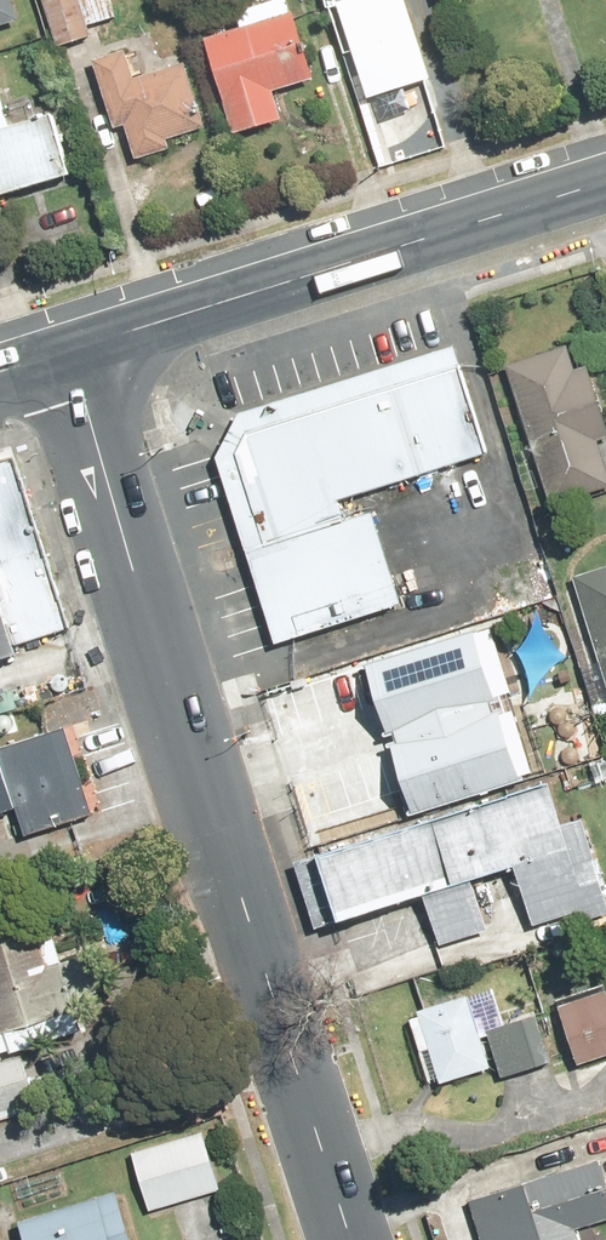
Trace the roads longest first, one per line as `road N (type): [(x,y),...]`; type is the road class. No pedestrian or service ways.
road 1 (residential): [(352,1239),(68,353)]
road 2 (secondary): [(68,353),(605,178)]

